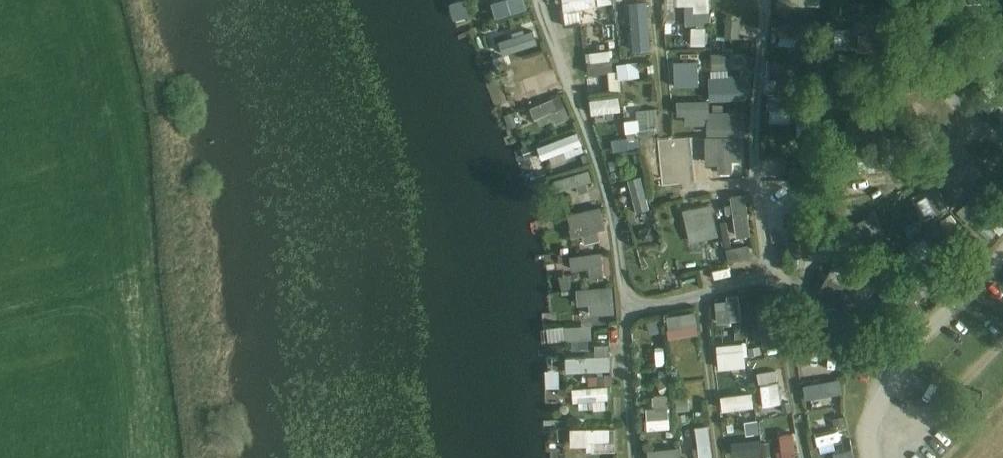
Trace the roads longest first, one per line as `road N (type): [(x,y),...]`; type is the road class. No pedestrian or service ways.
road 1 (residential): [(872,457),(866,426),(899,364),(1002,255)]

